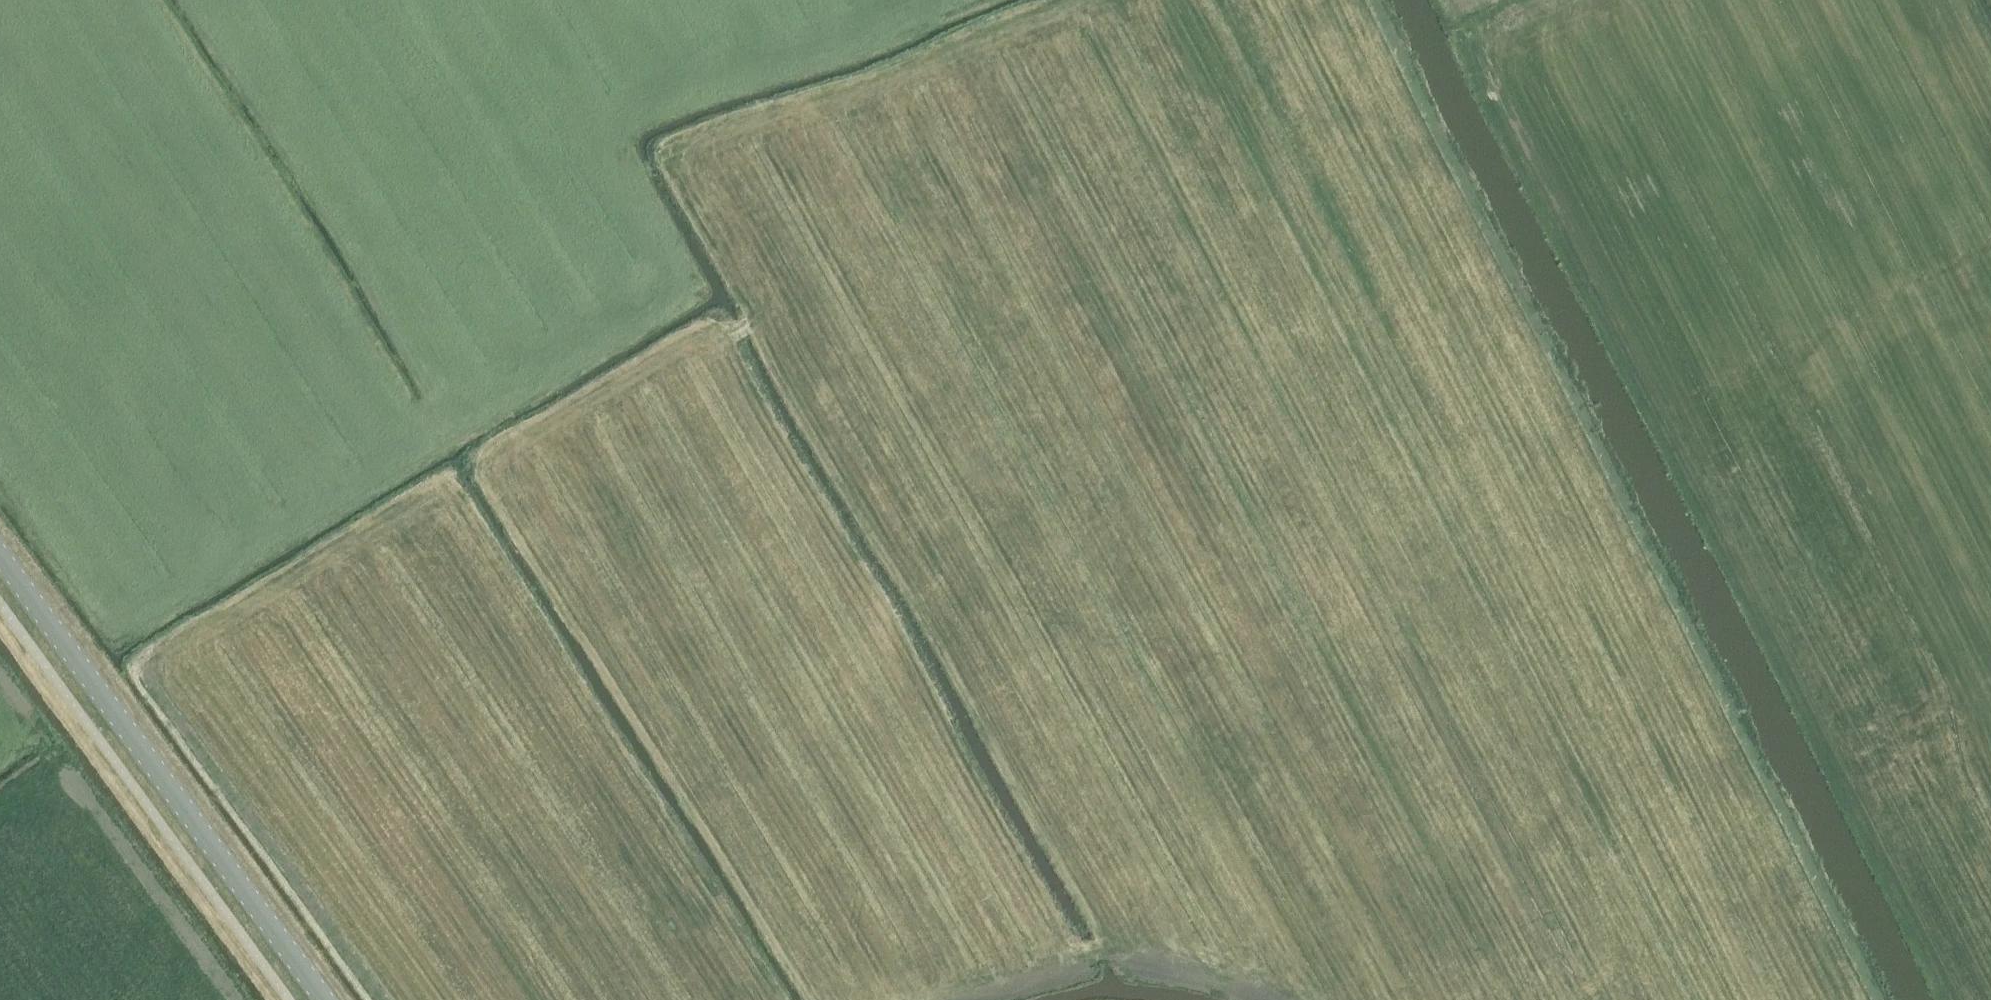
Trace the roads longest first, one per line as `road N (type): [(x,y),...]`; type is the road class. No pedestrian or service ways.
road 1 (track): [(1537,0),(1462,39),(1951,999)]
road 2 (tertiary): [(323,999),(0,556)]

